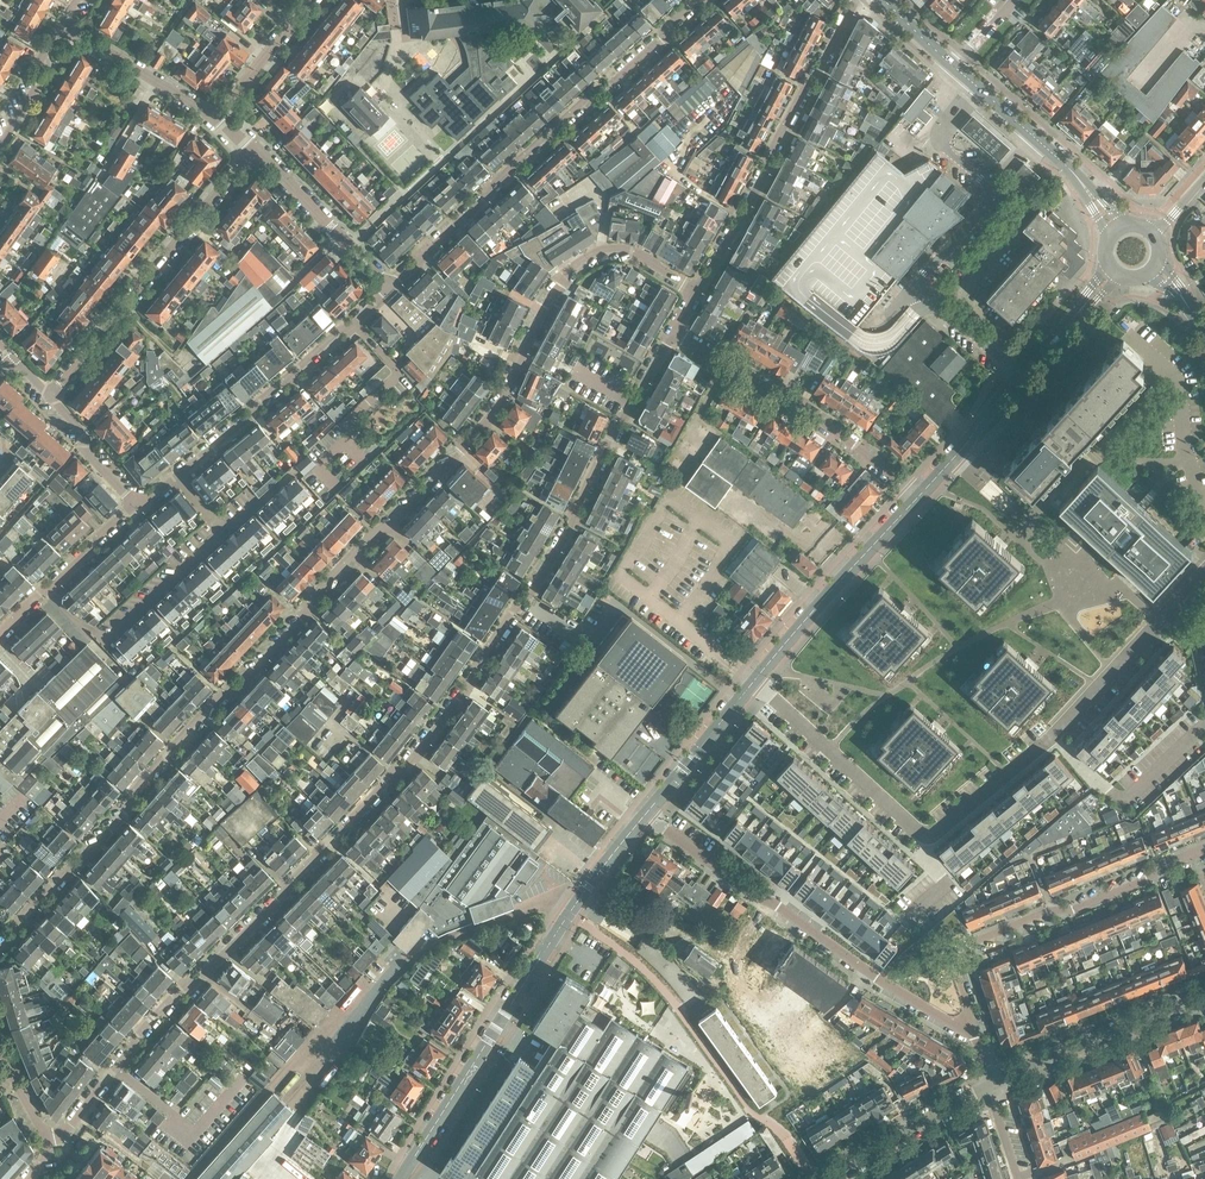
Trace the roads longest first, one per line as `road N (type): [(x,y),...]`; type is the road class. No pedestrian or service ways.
road 1 (residential): [(698,287),(635,252),(597,252),(551,285),(487,413),(18,918),(0,950)]
road 2 (residential): [(673,331),(618,421),(571,528),(471,669),(466,689),(405,767),(278,901),(181,986),(50,1141)]
road 3 (residential): [(754,681),(918,830),(940,827),(1055,734),(1204,571)]
road 4 (tertiary): [(645,815),(569,914),(398,1178)]
road 5 (residential): [(385,291),(698,0)]
road 6 (residential): [(976,1033),(855,963),(645,815)]
road 7 (residential): [(976,1033),(953,964),(963,945),(1048,910),(1074,909),(1204,850)]
road 8 (residential): [(137,503),(252,414),(256,402),(385,291)]
road 9 (residential): [(856,0),(698,287)]
road 10 (residential): [(45,394),(254,149)]
road 11 (residential): [(919,498),(673,331)]
road 12 (tertiary): [(1099,287),(919,498)]
road 13 (tertiary): [(919,498),(754,681)]
road 14 (tertiary): [(989,1085),(1204,999)]
road 15 (secondary): [(1117,230),(1060,160),(954,67)]
road 16 (residential): [(385,291),(254,149)]
road 17 (residential): [(0,631),(137,503)]
road 18 (tertiary): [(829,1178),(989,1085)]
road 19 (residential): [(216,117),(67,23)]
road 20 (tertiary): [(754,681),(645,815)]
road 21 (residential): [(216,117),(310,0)]
road 22 (residential): [(137,503),(45,394)]
road 23 (residential): [(0,140),(67,23)]

